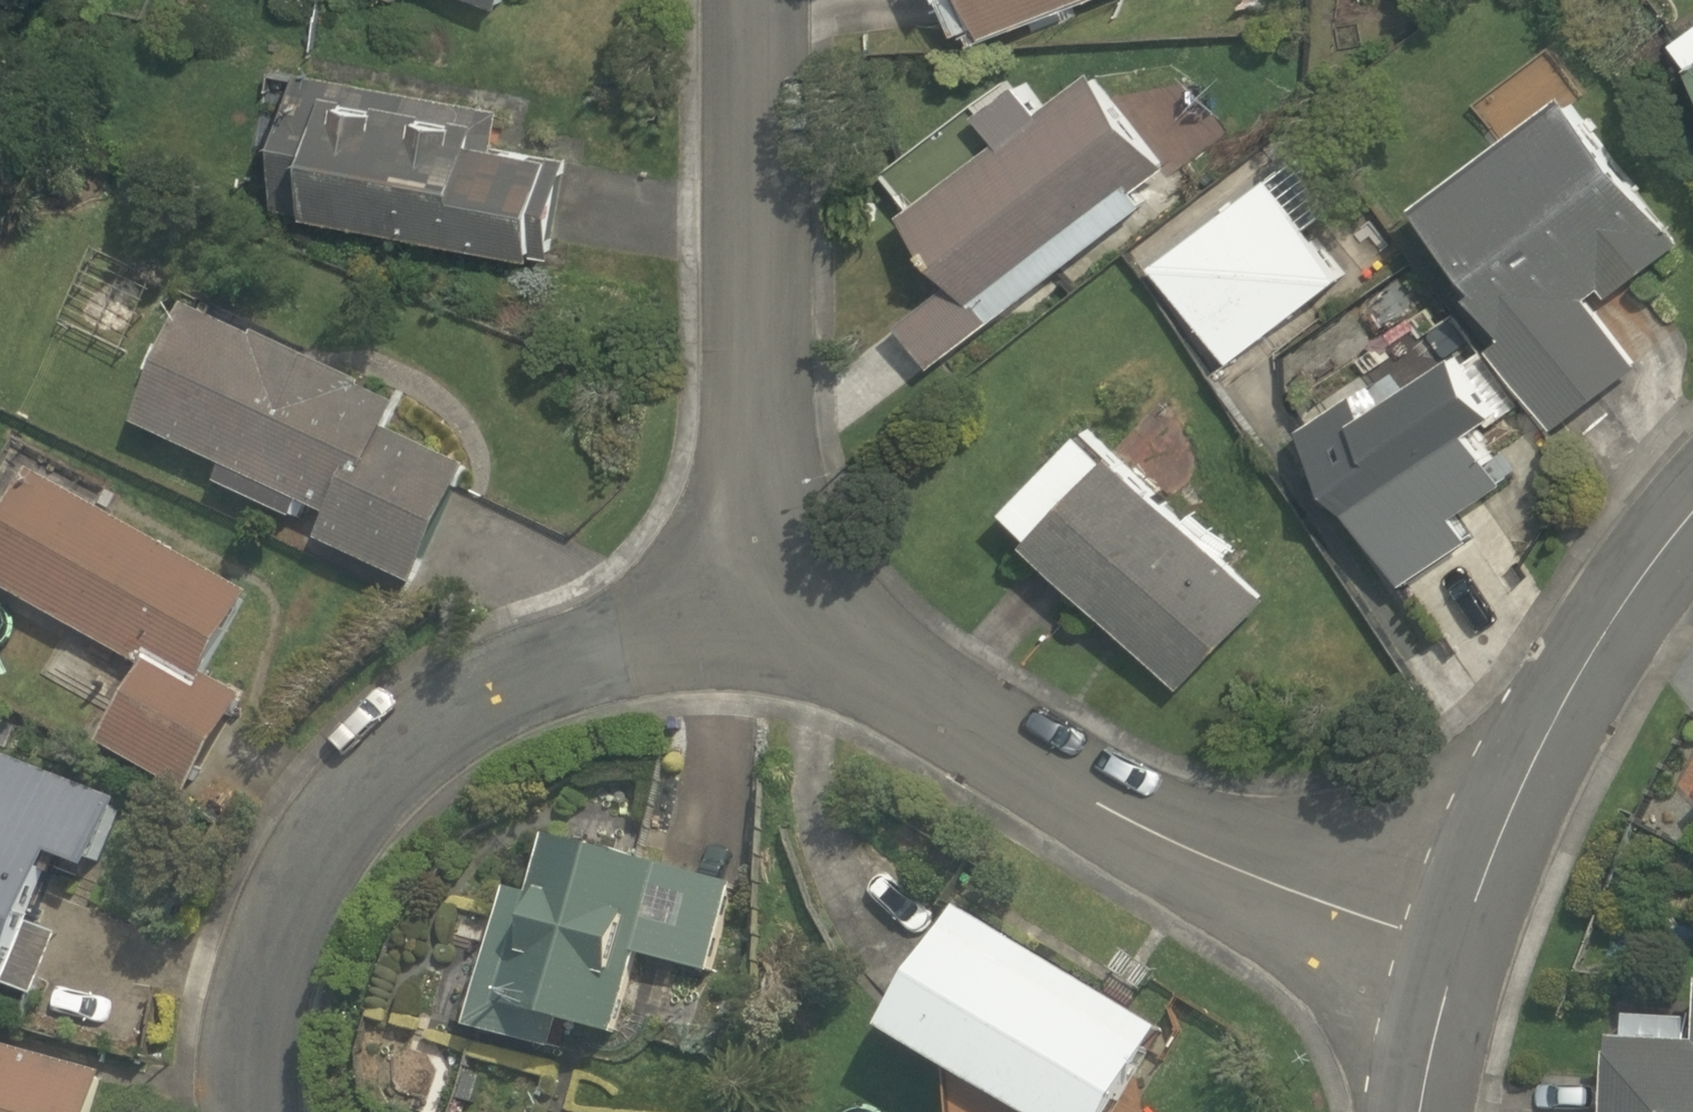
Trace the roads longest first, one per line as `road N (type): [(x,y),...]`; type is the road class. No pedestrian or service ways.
road 1 (residential): [(762,645),(679,642),(610,656),(493,700),(382,773),(305,869),(284,917),(257,1025),(258,1111)]
road 2 (residential): [(1459,952),(1182,847),(867,663),(762,645)]
road 3 (residential): [(762,645),(758,0)]
road 4 (residential): [(1692,517),(1596,654),(1544,753),(1459,952)]
road 5 (residential): [(1459,952),(1423,1111)]

